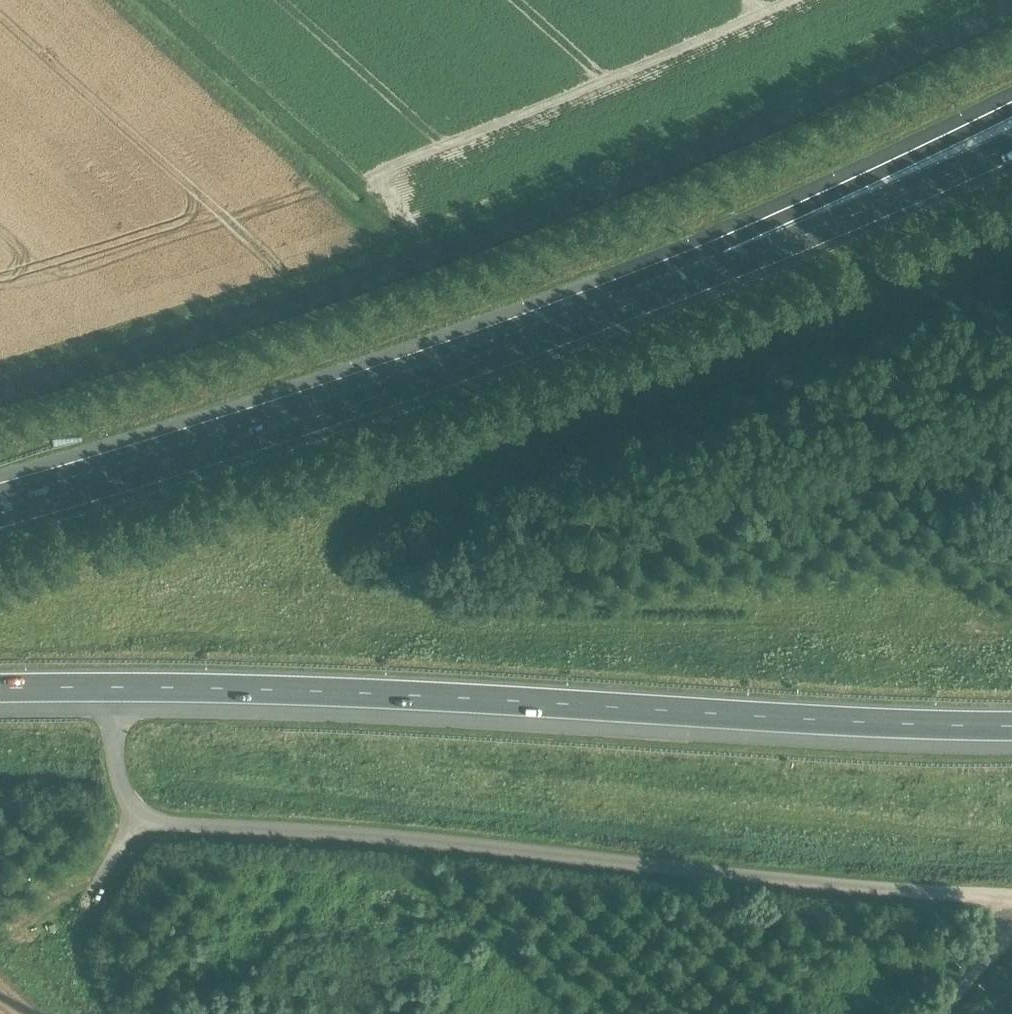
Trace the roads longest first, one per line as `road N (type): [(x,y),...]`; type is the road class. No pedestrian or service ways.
road 1 (motorway): [(0,688),(316,692),(1011,728)]
road 2 (motorway): [(734,264),(319,416),(0,513)]
road 3 (motorway): [(1011,105),(784,219),(734,264)]
road 4 (motorway): [(1011,148),(734,264)]

